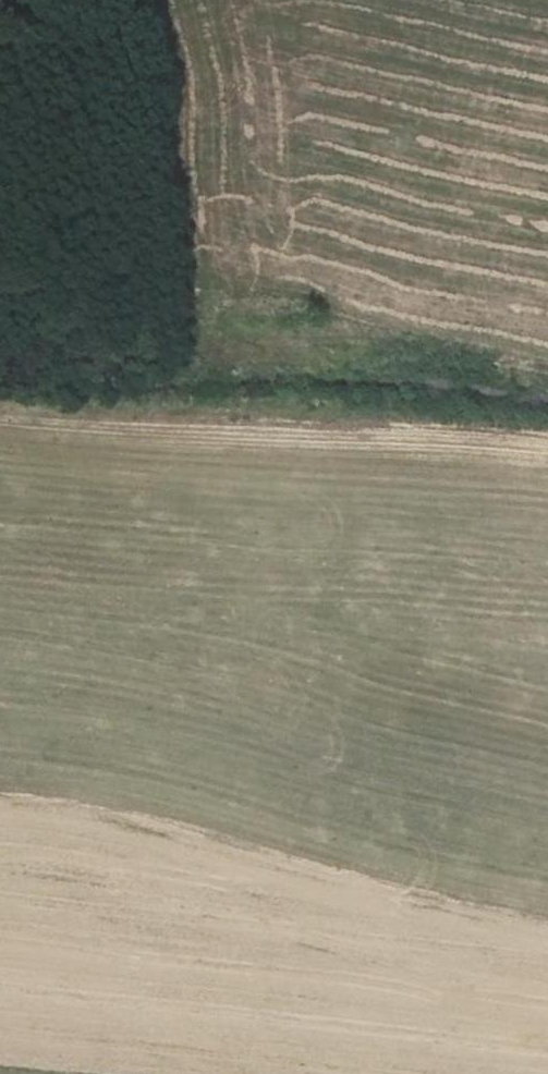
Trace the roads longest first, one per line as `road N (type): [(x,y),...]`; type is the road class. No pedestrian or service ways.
road 1 (track): [(547,431),(0,404)]

